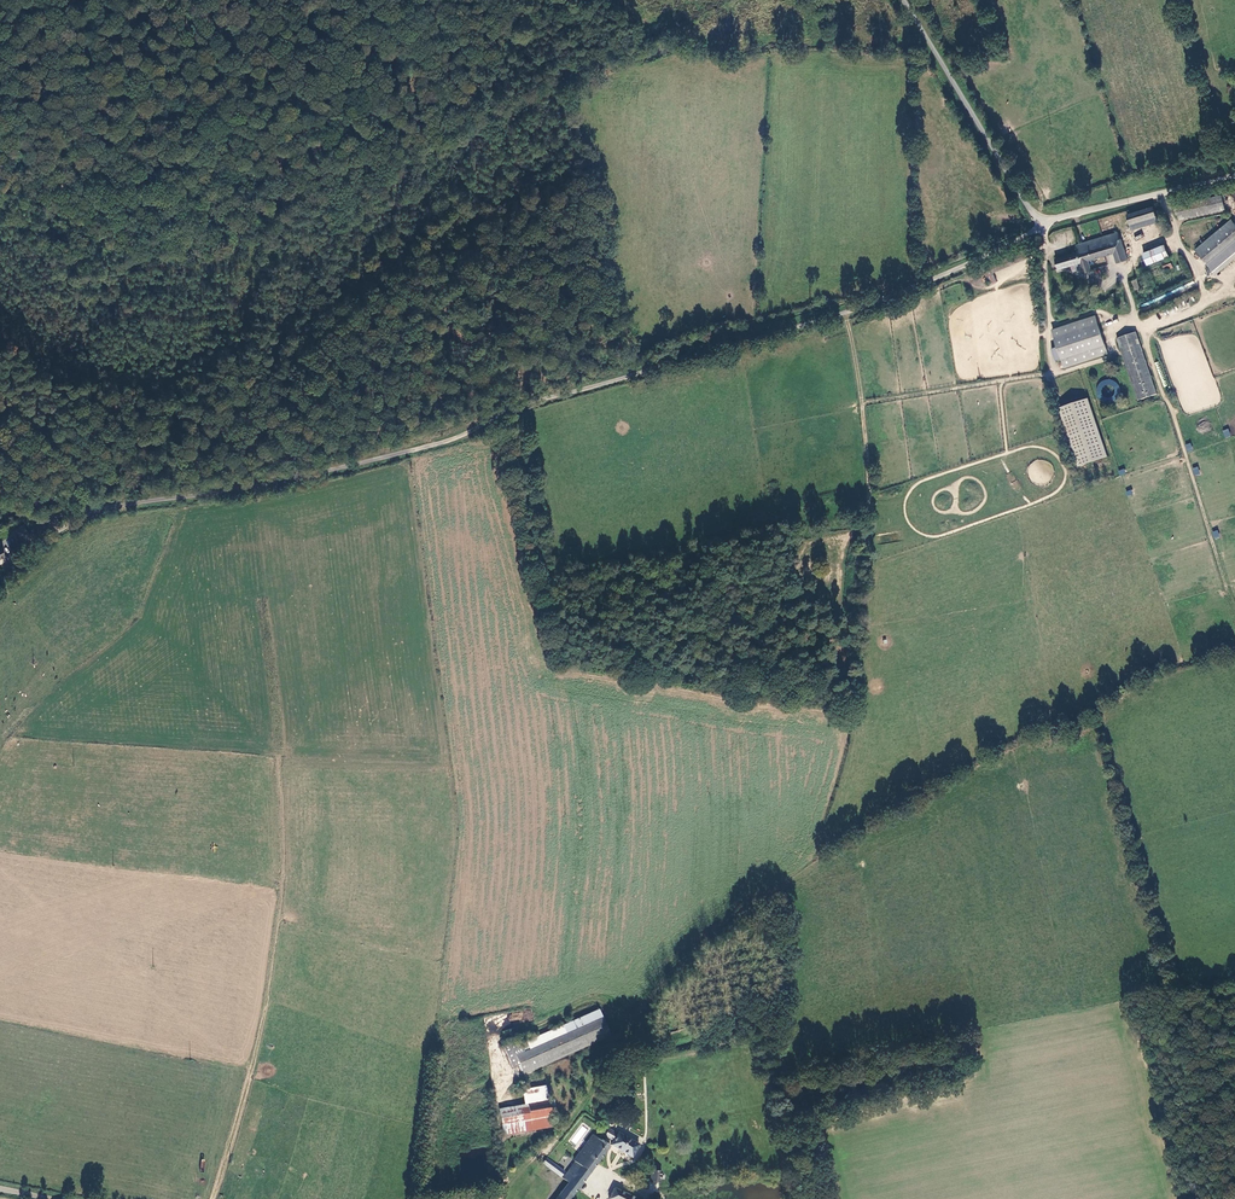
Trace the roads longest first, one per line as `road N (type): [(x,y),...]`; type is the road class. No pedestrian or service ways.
road 1 (unclassified): [(8,571),(46,536),(100,510),(278,483),(465,436),(542,398),(863,307),(970,264),(1041,224),(1234,172)]
road 2 (track): [(1041,224),(903,0)]

